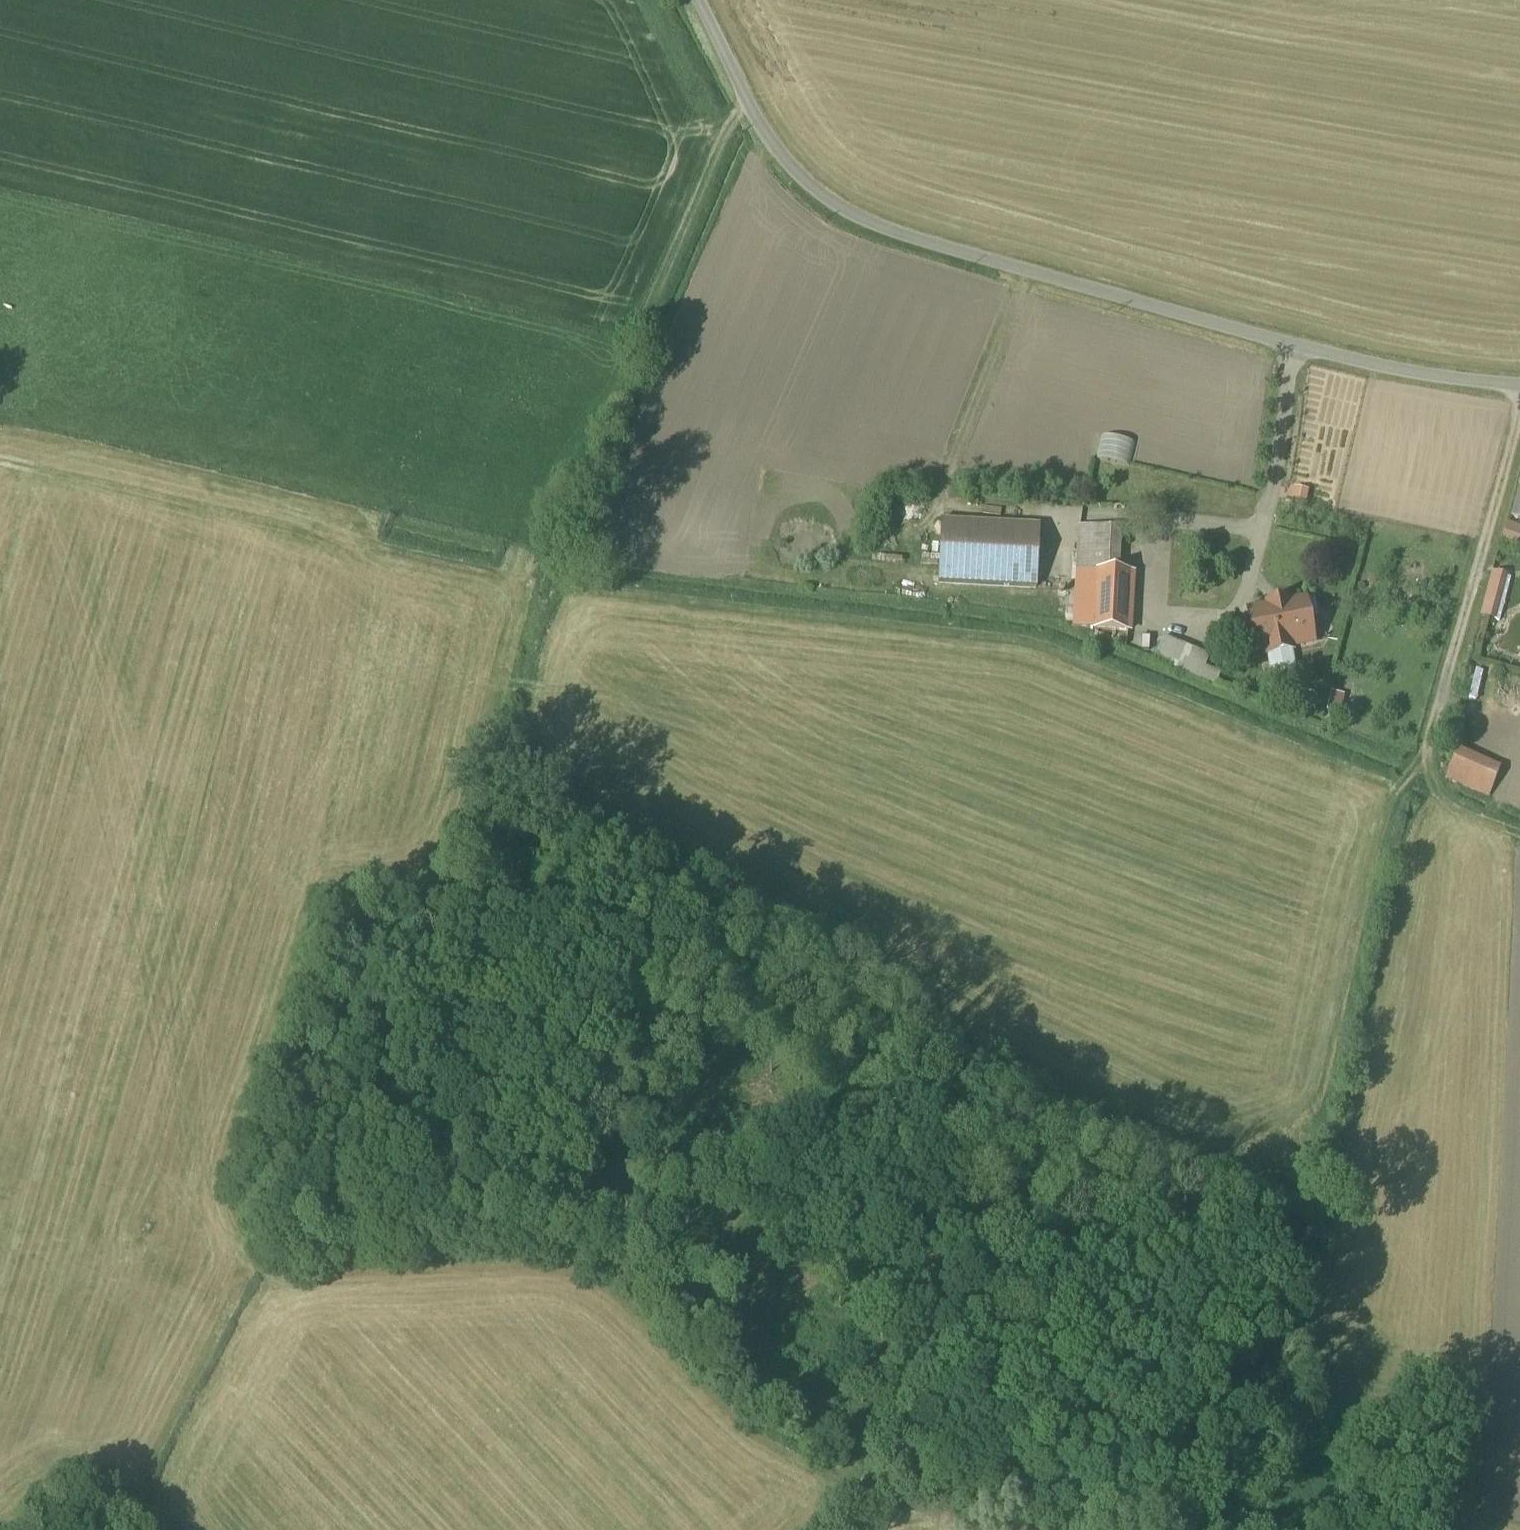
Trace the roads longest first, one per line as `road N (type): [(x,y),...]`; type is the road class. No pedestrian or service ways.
road 1 (unclassified): [(691,0),(764,142),(811,195),(859,224),(1294,348),(1519,389)]

